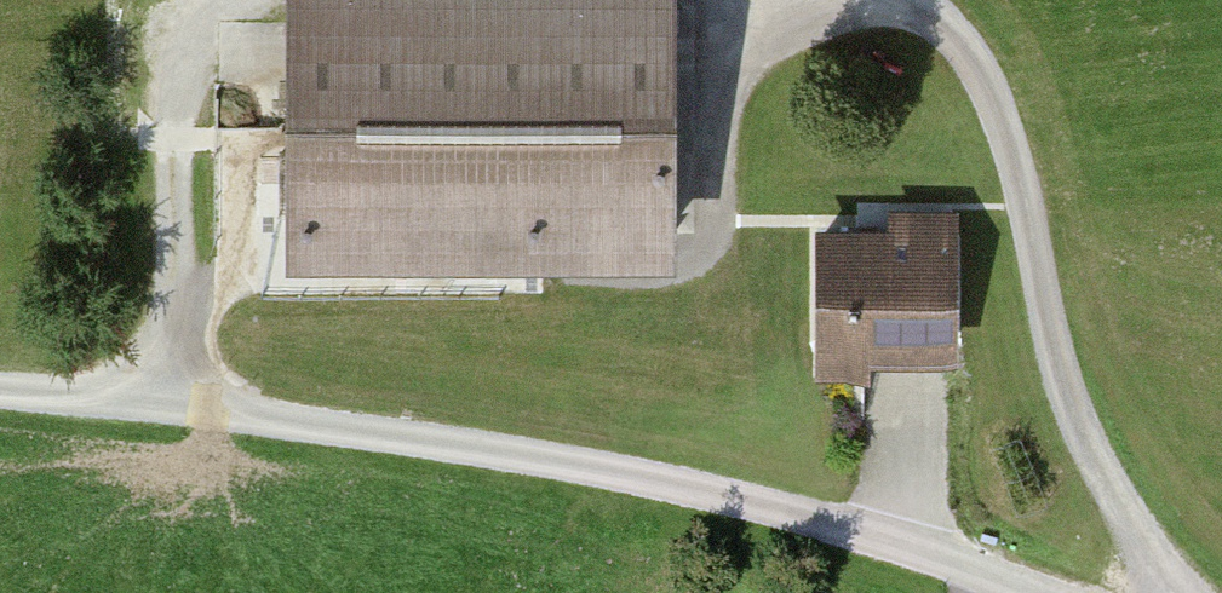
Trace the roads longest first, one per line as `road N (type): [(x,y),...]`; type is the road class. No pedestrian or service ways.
road 1 (track): [(0,379),(438,436),(852,523),(1041,592)]
road 2 (track): [(1180,592),(1090,454),(1051,346),(1001,115),(941,18),(887,0)]
road 3 (track): [(262,0),(187,92),(152,299),(110,388)]

